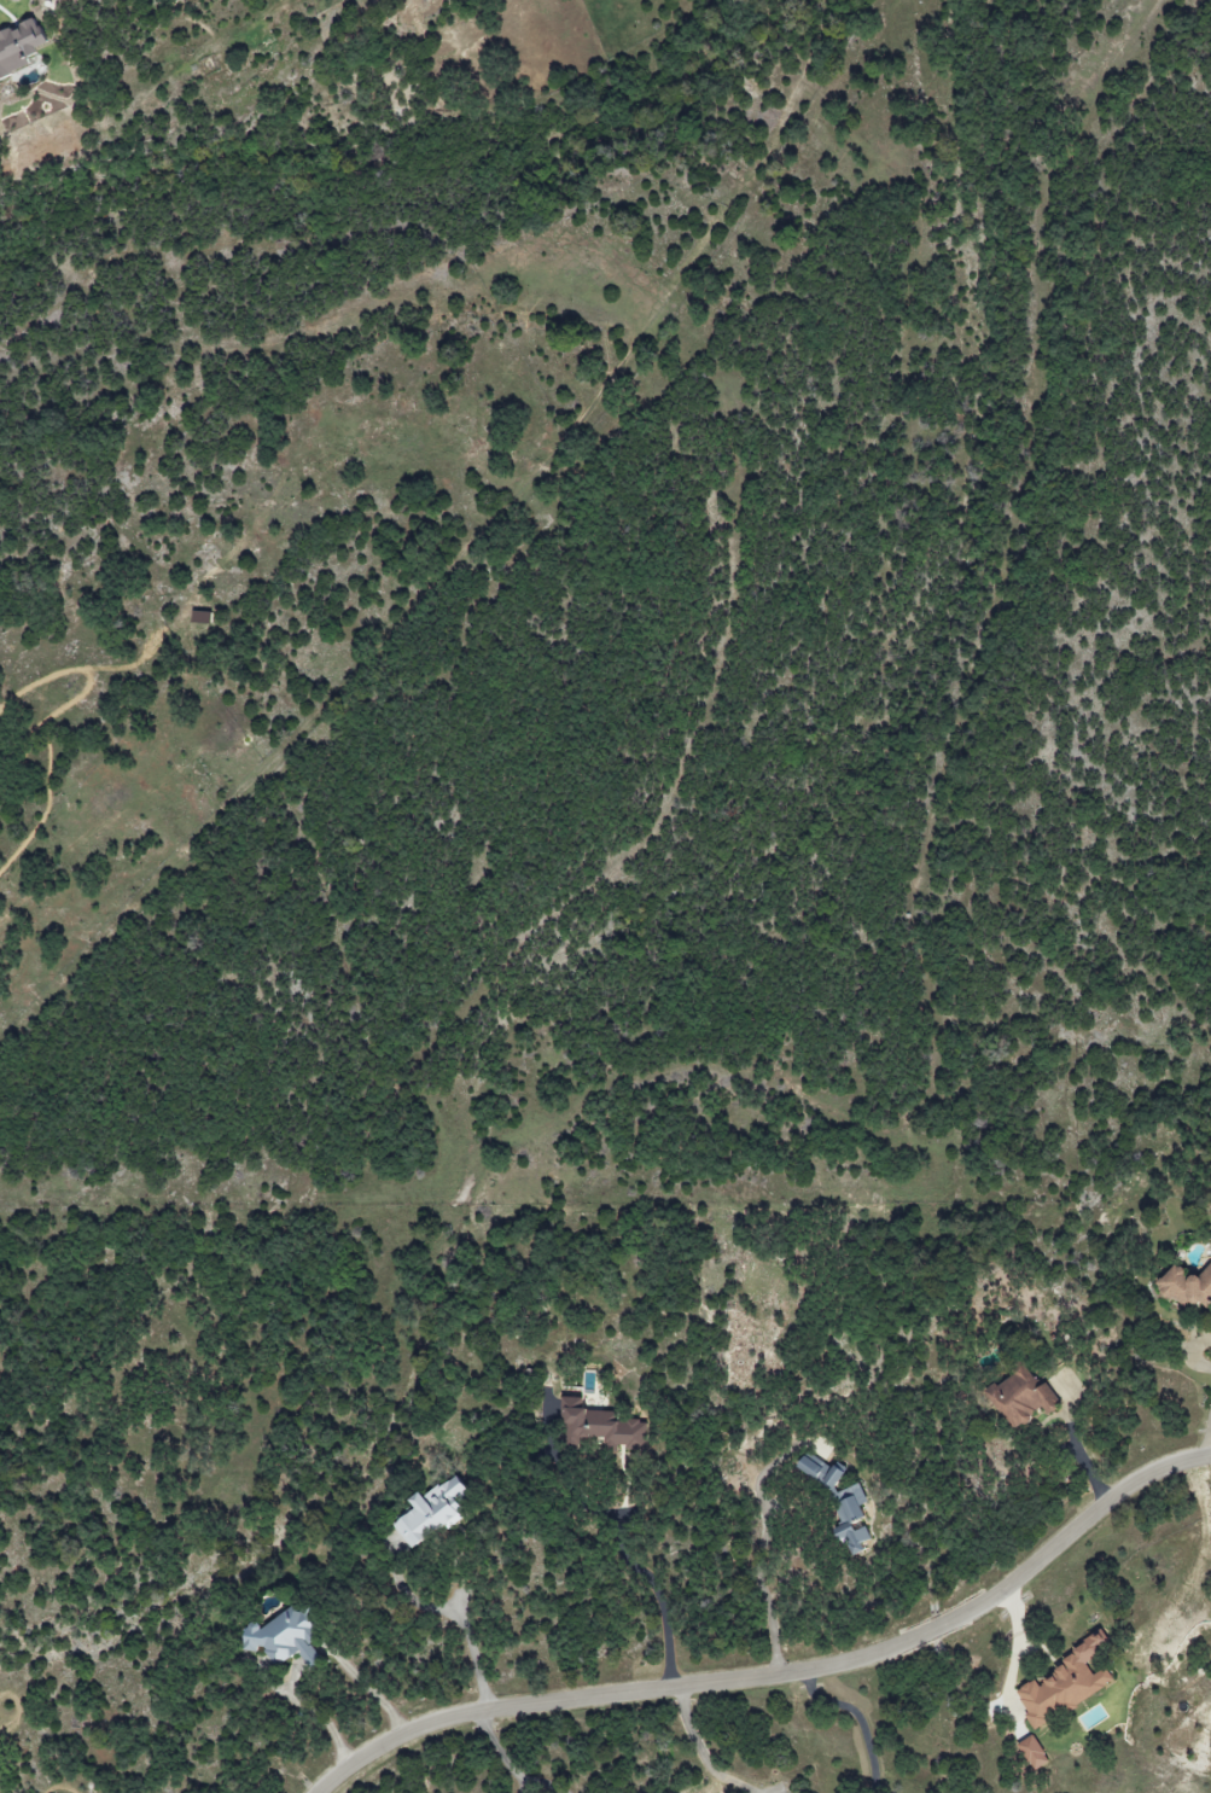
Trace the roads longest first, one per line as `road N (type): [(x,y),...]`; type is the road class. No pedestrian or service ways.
road 1 (residential): [(1210,1458),(1118,1496),(999,1600),(906,1644),(827,1670),(490,1712),(407,1730),(318,1792)]

